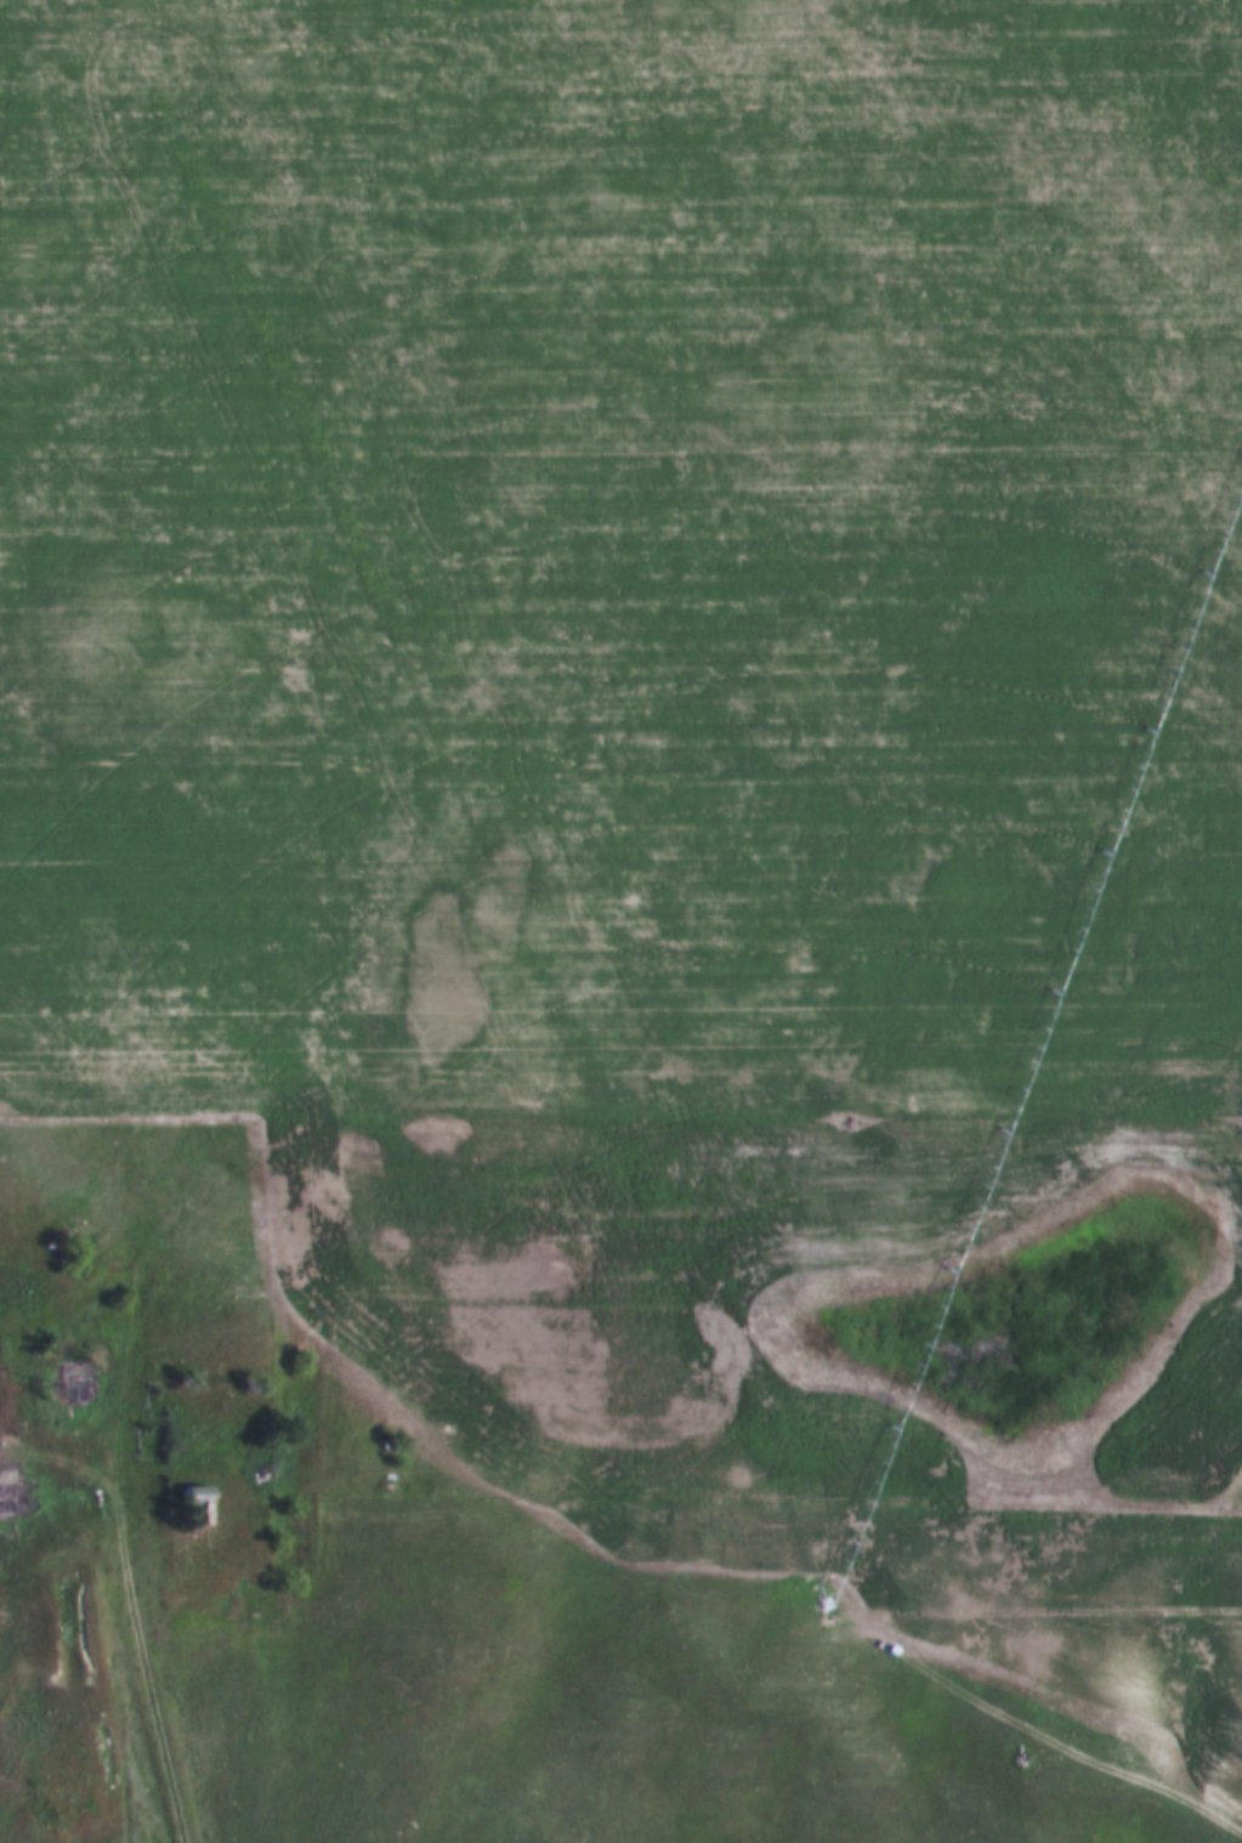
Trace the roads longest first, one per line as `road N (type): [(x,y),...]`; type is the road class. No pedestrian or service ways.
road 1 (track): [(192,1842),(124,1537)]

